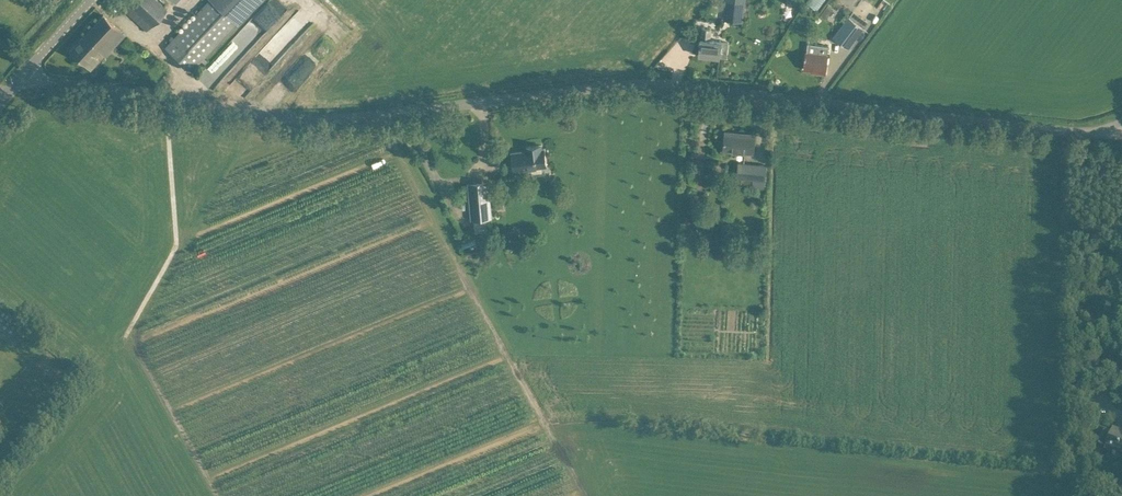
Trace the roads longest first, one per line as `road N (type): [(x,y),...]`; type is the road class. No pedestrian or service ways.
road 1 (unclassified): [(1121,126),(691,79),(595,78),(367,113),(297,112),(23,73)]

